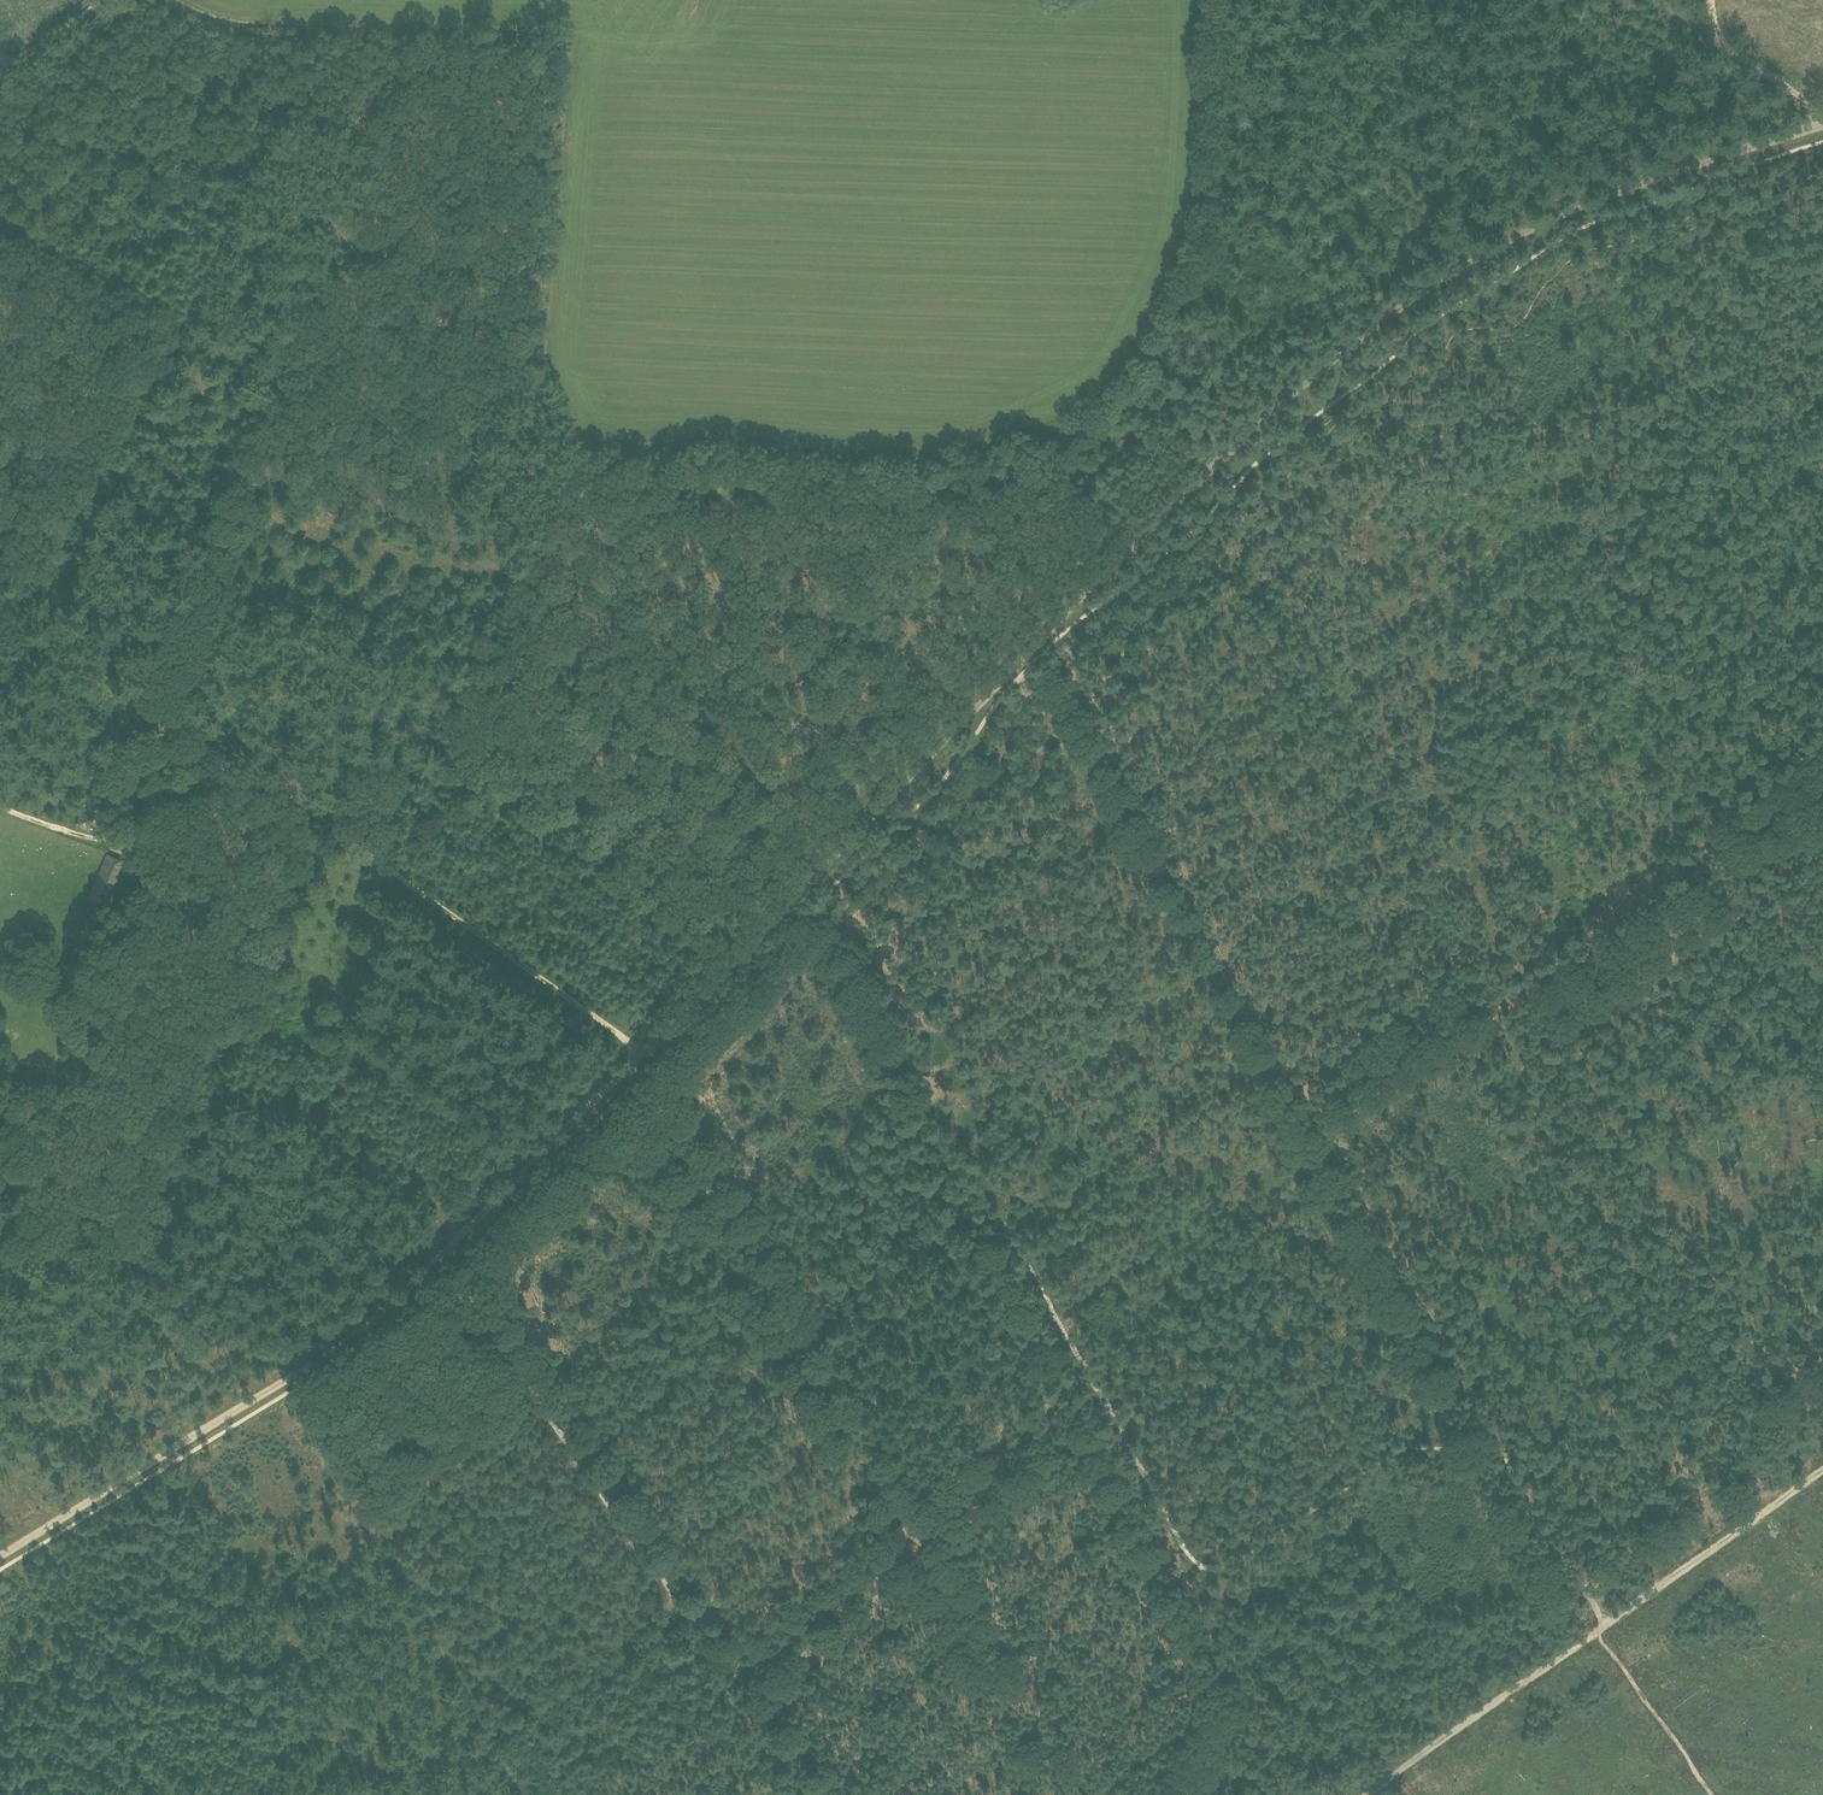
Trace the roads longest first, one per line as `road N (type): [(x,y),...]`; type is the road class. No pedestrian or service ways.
road 1 (track): [(0,1555),(336,1355),(450,1261),(1166,511),(1320,367),(1424,291),(1517,236),(1822,124)]
road 2 (track): [(182,0),(261,21),(581,30)]
road 3 (track): [(1822,120),(1717,35)]
road 4 (track): [(0,72),(95,0)]

